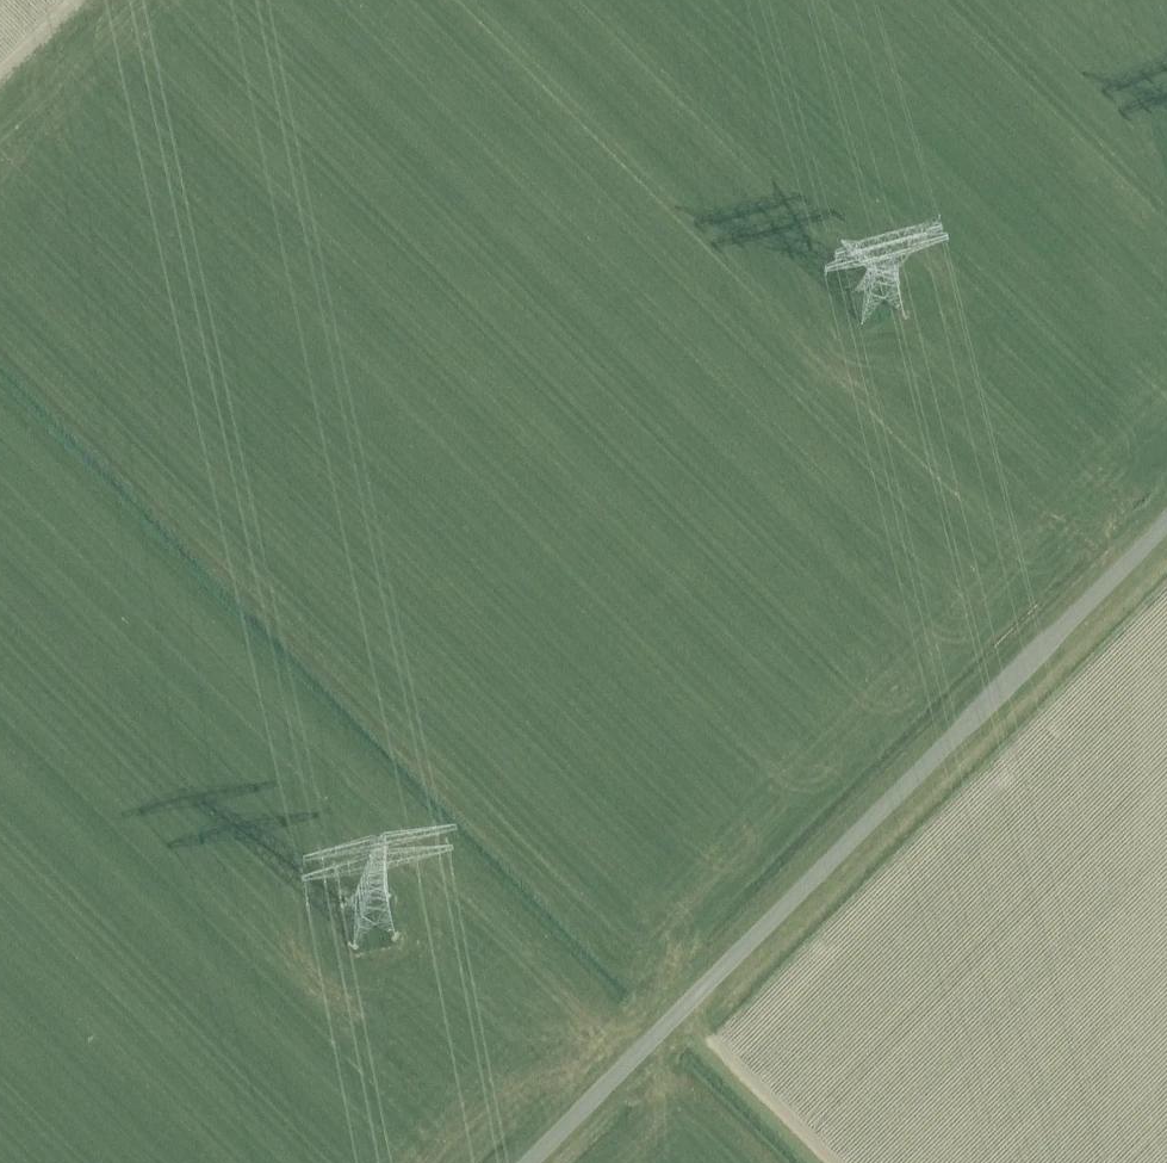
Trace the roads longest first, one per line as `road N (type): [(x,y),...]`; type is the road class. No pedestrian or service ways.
road 1 (unclassified): [(1166,526),(527,1162)]

